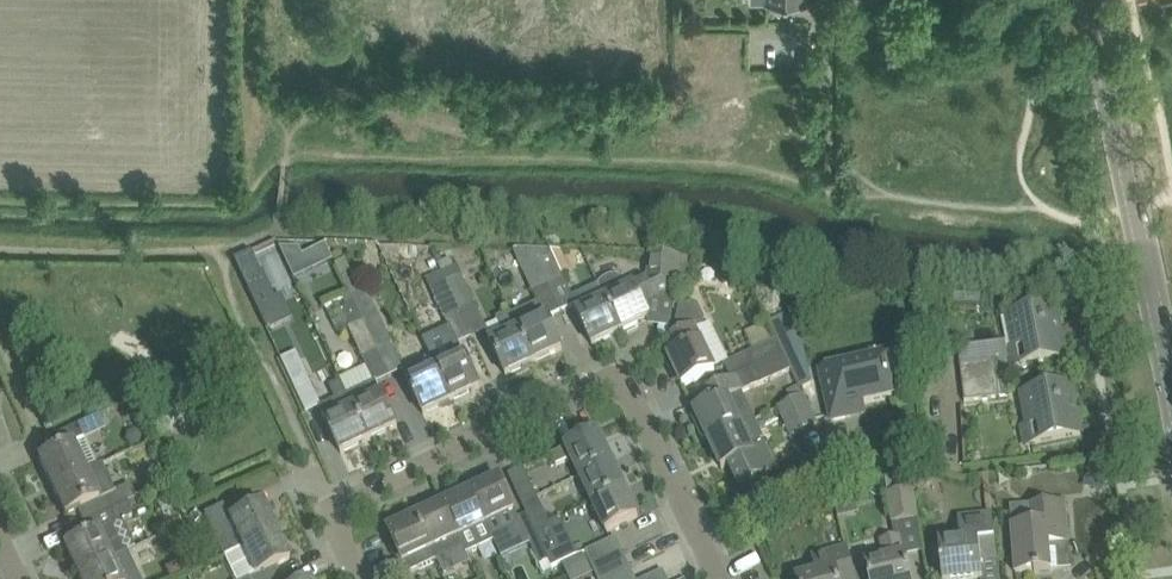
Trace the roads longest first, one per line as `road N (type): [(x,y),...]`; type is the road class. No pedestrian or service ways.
road 1 (residential): [(703,535),(638,402),(621,382),(598,382),(330,514)]
road 2 (tertiary): [(1171,401),(1089,0)]
road 3 (residential): [(703,535),(814,476),(942,440),(938,357)]
road 4 (residential): [(833,159),(830,0)]

